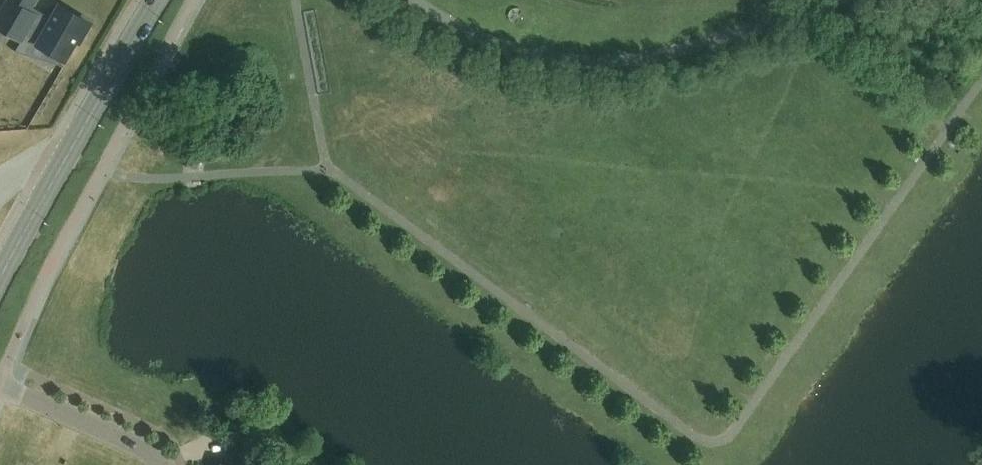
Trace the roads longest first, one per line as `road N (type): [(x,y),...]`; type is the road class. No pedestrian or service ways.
road 1 (tertiary): [(158,0),(0,279)]
road 2 (residential): [(166,464),(0,383)]

